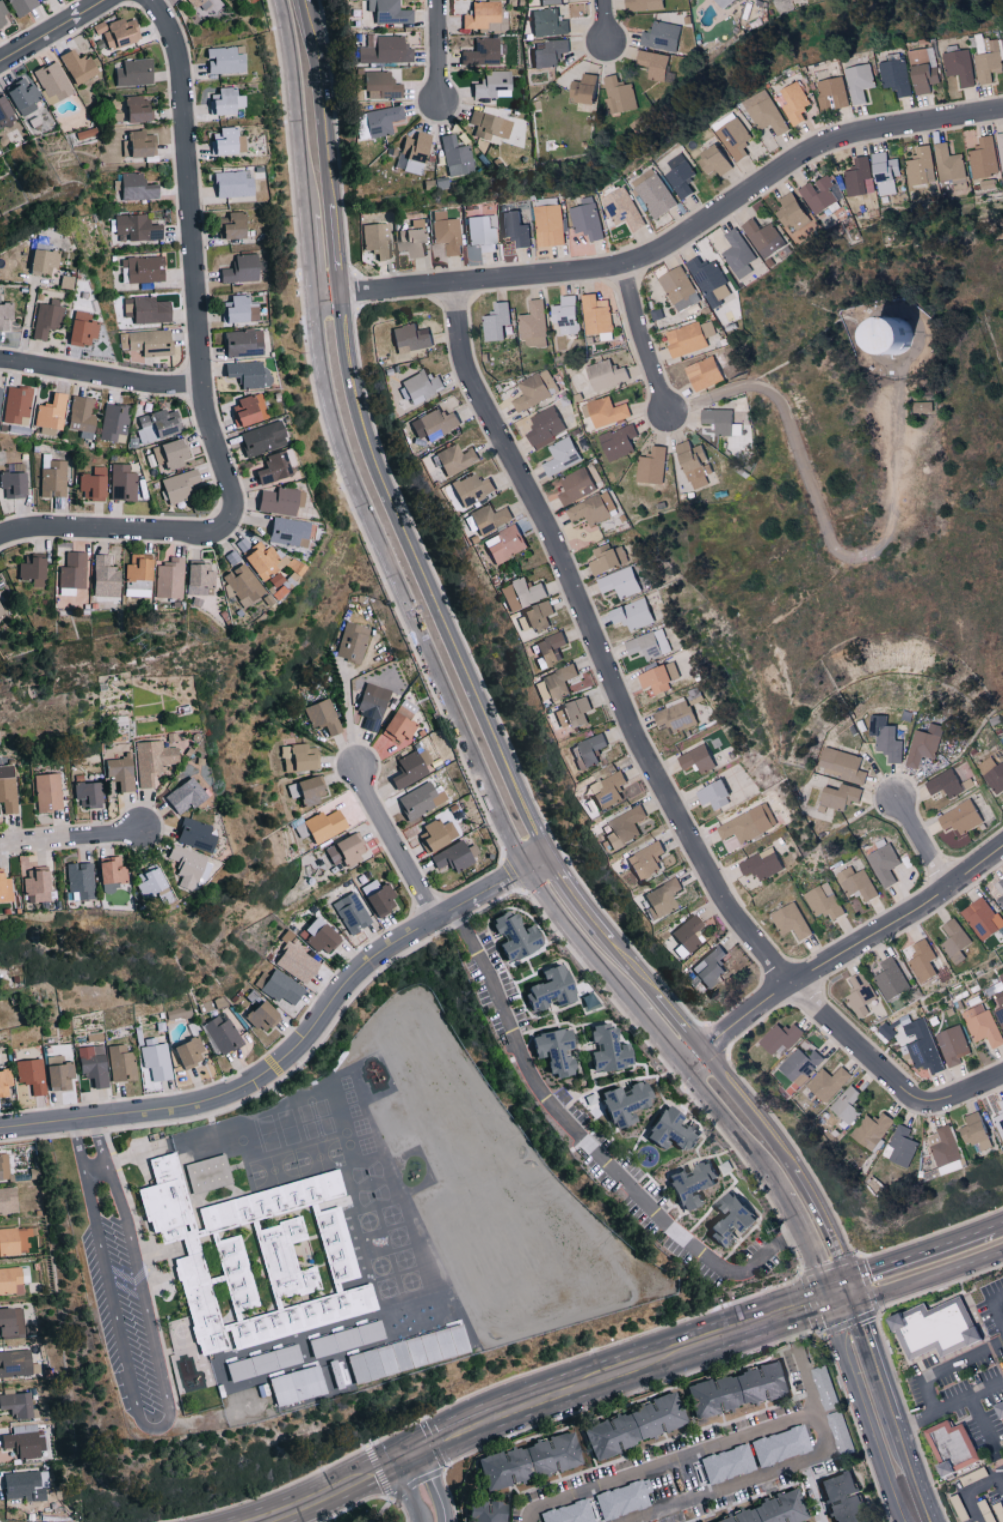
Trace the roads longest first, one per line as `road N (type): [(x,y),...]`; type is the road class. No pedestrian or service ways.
road 1 (residential): [(940,1103),(912,1094),(789,983),(730,916),(639,747),(555,540),(477,395),(462,351),(457,291)]
road 2 (secondary): [(315,300),(332,417),(349,470),(504,825),(540,889),(641,1013)]
road 3 (residential): [(148,0),(178,55),(208,393),(238,505),(232,522),(215,533),(30,530),(0,539)]
road 4 (residential): [(336,299),(625,272),(673,251),(811,158),(858,139),(1002,116)]
road 5 (residential): [(0,1129),(186,1105),(241,1090),(293,1054),(387,950),(547,858)]
road 6 (secondary): [(547,858),(372,468),(336,299)]
road 7 (secondary): [(855,1295),(831,1234),(773,1138),(598,930)]
road 8 (residential): [(1002,848),(951,888),(789,983),(683,1063)]
road 9 (secondary): [(336,299),(305,0)]
road 10 (secondary): [(830,1304),(905,1521)]
road 11 (secondary): [(281,0),(307,216)]
road 12 (residential): [(0,365),(208,393)]
road 13 (secondary): [(548,1395),(745,1331)]
road 14 (secondary): [(222,1521),(405,1456)]
road 15 (residential): [(357,768),(438,920)]
road 16 (secondary): [(683,1063),(784,1197)]
road 17 (secondary): [(855,1295),(878,1299),(1002,1250)]
road 18 (secondary): [(405,1456),(548,1395)]
road 19 (secondary): [(992,1230),(872,1274),(855,1295)]
road 20 (residential): [(625,272),(667,414)]
road 21 (residential): [(0,845),(142,832)]
road 22 (secondary): [(896,1422),(855,1295)]

